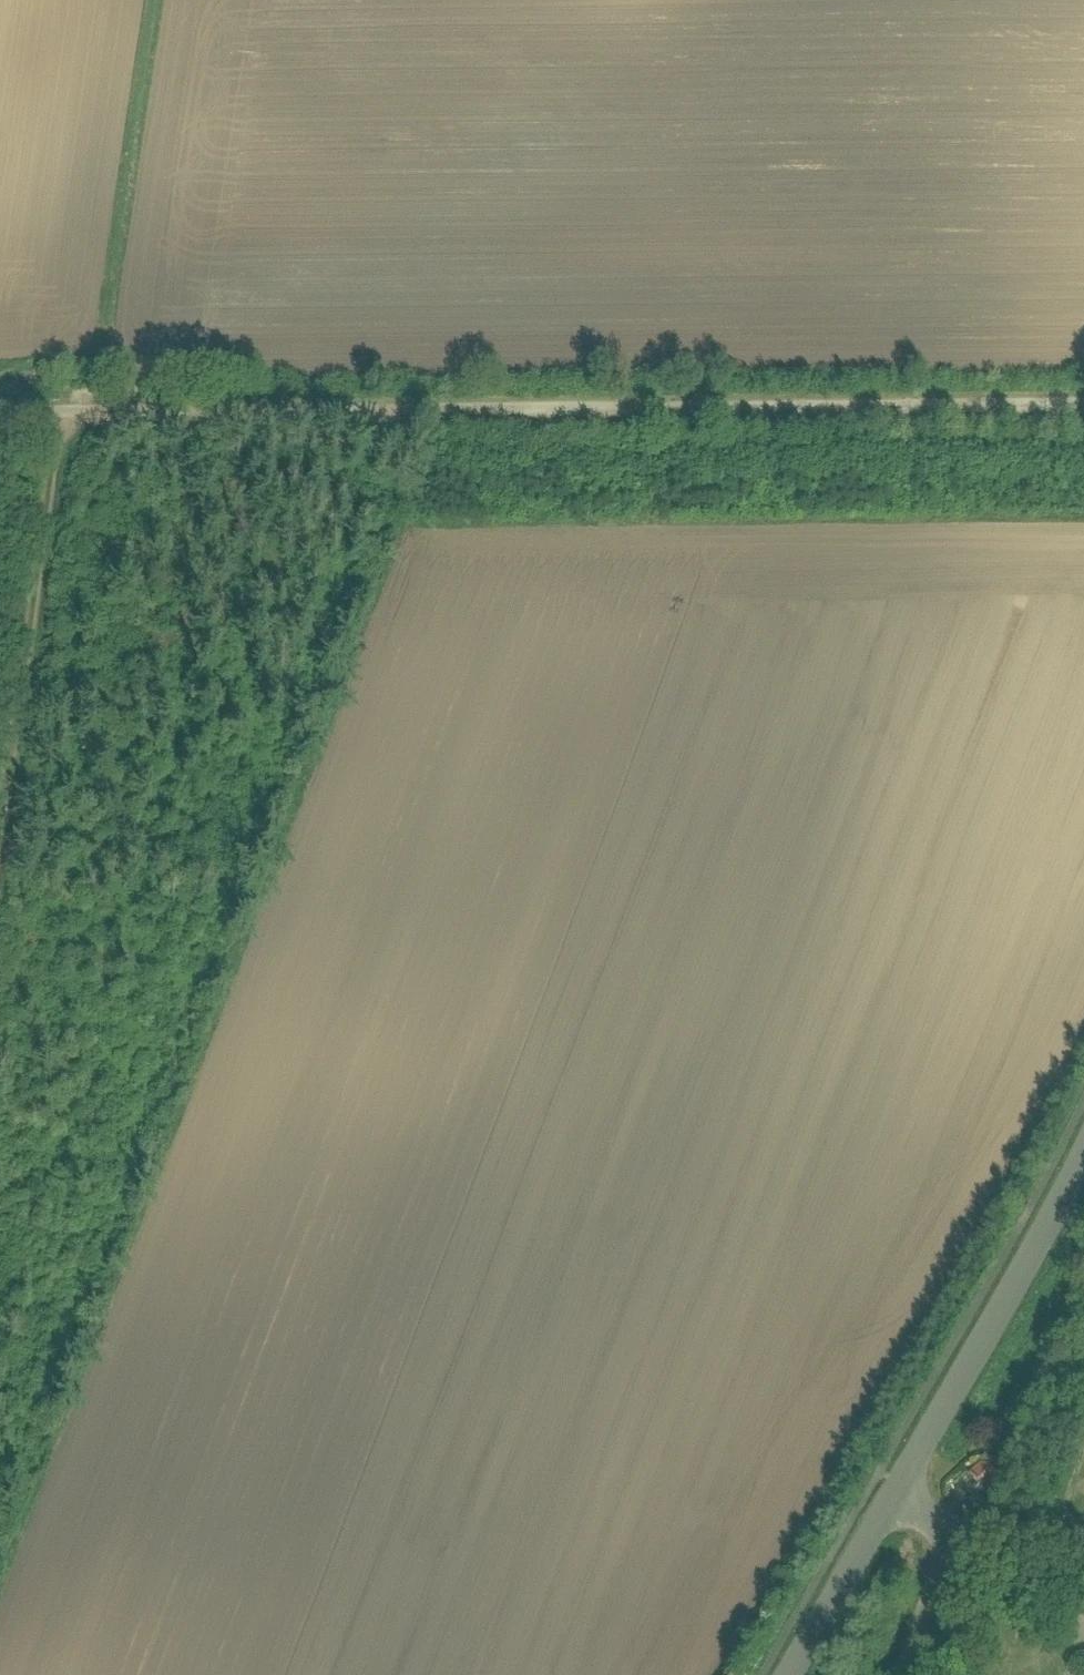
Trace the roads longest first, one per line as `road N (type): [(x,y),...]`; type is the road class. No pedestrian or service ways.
road 1 (track): [(1083,406),(0,412)]
road 2 (track): [(69,412),(0,842)]
road 3 (tertiary): [(1083,1167),(1000,1329),(897,1502)]
road 4 (unclassified): [(917,1674),(949,1602),(958,1559),(941,1525),(897,1502)]
road 5 (tertiary): [(897,1502),(795,1674)]

